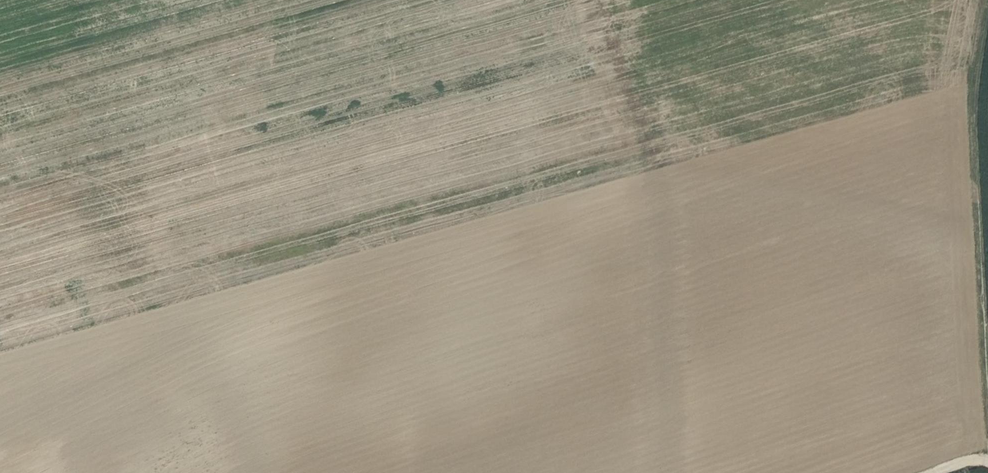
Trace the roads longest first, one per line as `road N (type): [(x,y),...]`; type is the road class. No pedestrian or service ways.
road 1 (track): [(987,21),(976,91),(987,403)]

